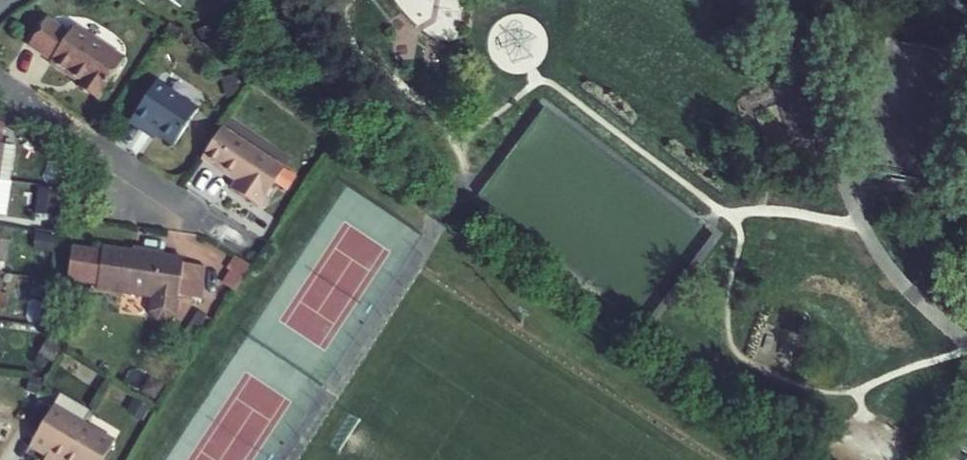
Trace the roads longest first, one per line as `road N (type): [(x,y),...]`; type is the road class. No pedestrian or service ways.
road 1 (residential): [(0,81),(236,238)]

